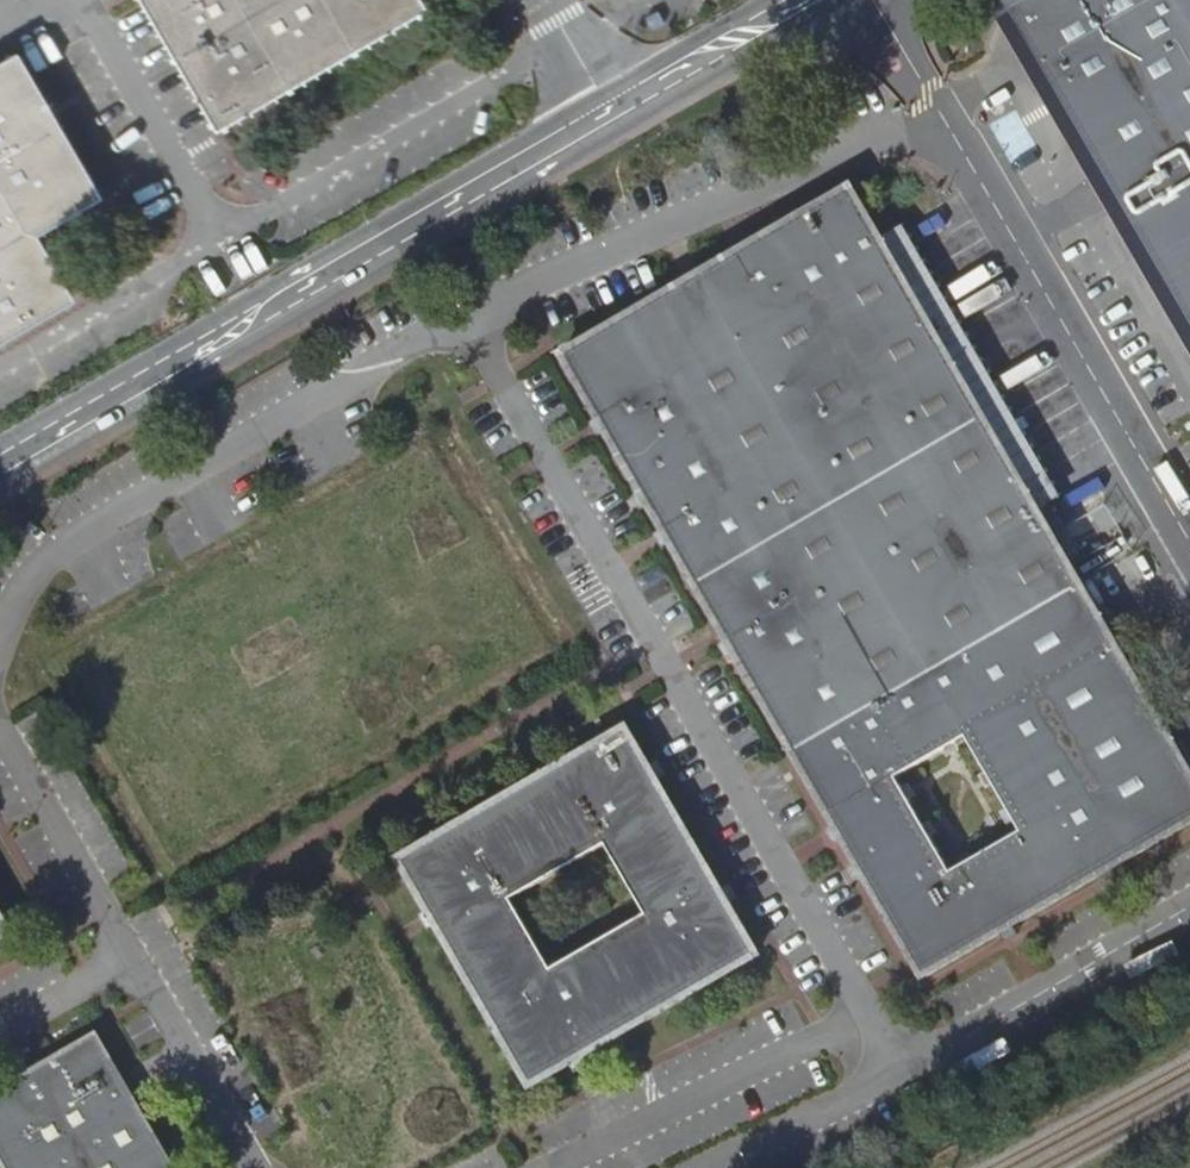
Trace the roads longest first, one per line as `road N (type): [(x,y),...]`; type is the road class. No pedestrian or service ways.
road 1 (unclassified): [(895,1069),(466,319)]
road 2 (secondary): [(609,109),(0,467)]
road 3 (unclassified): [(0,632),(47,563),(466,319)]
road 4 (unclassified): [(466,319),(938,113)]
road 5 (unclassified): [(1189,548),(938,113)]
road 6 (unclassified): [(225,238),(568,42)]
road 7 (unclassified): [(1189,908),(895,1069)]
road 8 (unclassified): [(225,238),(82,0)]
road 9 (unclassified): [(0,717),(129,953)]
road 10 (unclassified): [(0,367),(225,238)]
road 11 (unclassified): [(129,953),(252,1167)]
road 12 (secondary): [(813,0),(609,109)]
road 13 (unclassified): [(895,1069),(702,1167)]
road 14 (unclassified): [(0,1033),(129,953)]
road 15 (unclassified): [(938,113),(873,0)]

